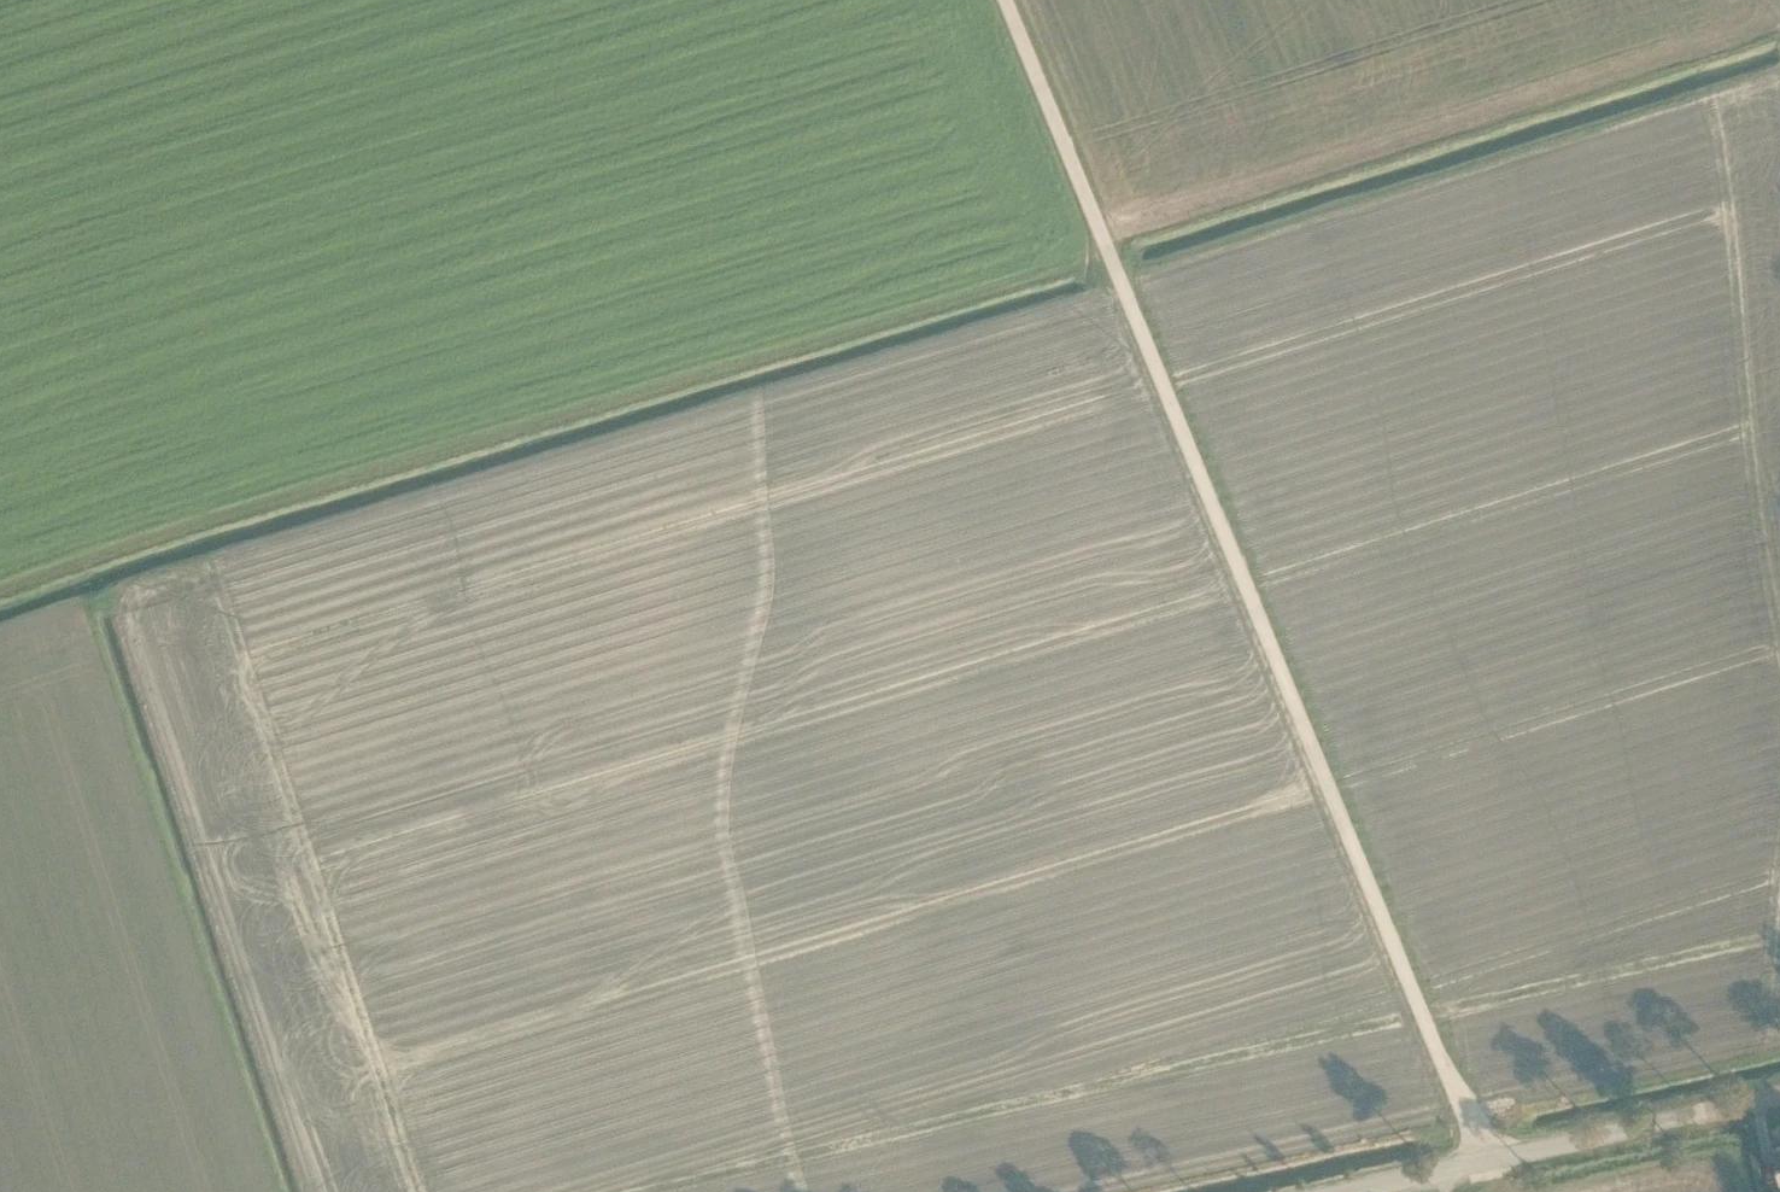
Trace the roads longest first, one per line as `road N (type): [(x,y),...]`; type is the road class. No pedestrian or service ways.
road 1 (unclassified): [(1335,1191),(1779,1093)]

